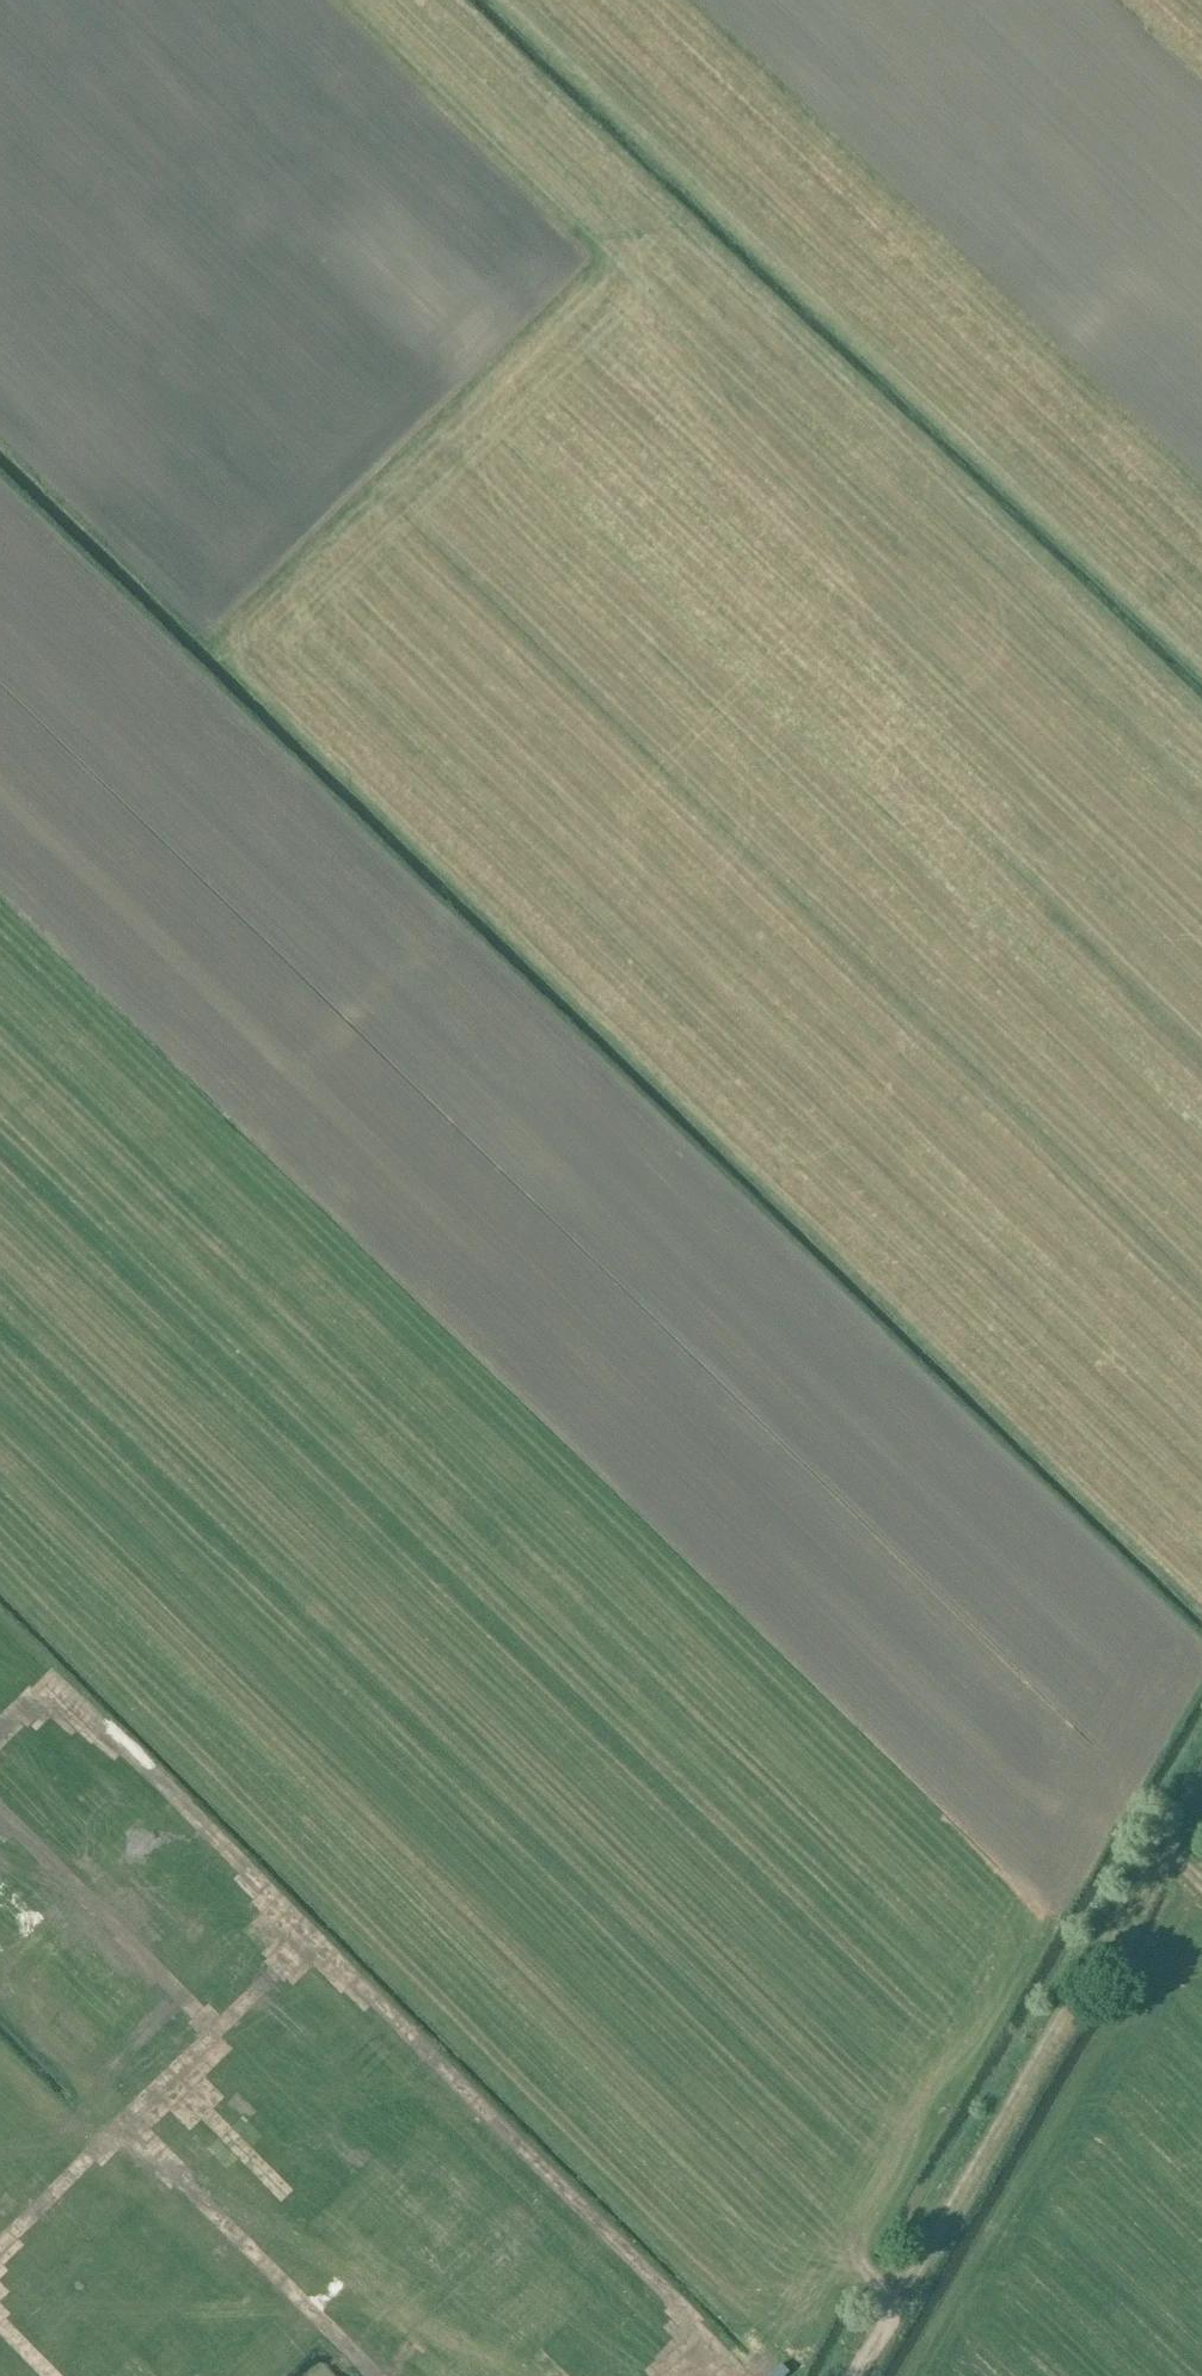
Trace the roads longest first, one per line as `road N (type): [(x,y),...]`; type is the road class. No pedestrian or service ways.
road 1 (track): [(854,2375),(1162,1849)]
road 2 (track): [(1201,1781),(1162,1849),(1201,1890)]

